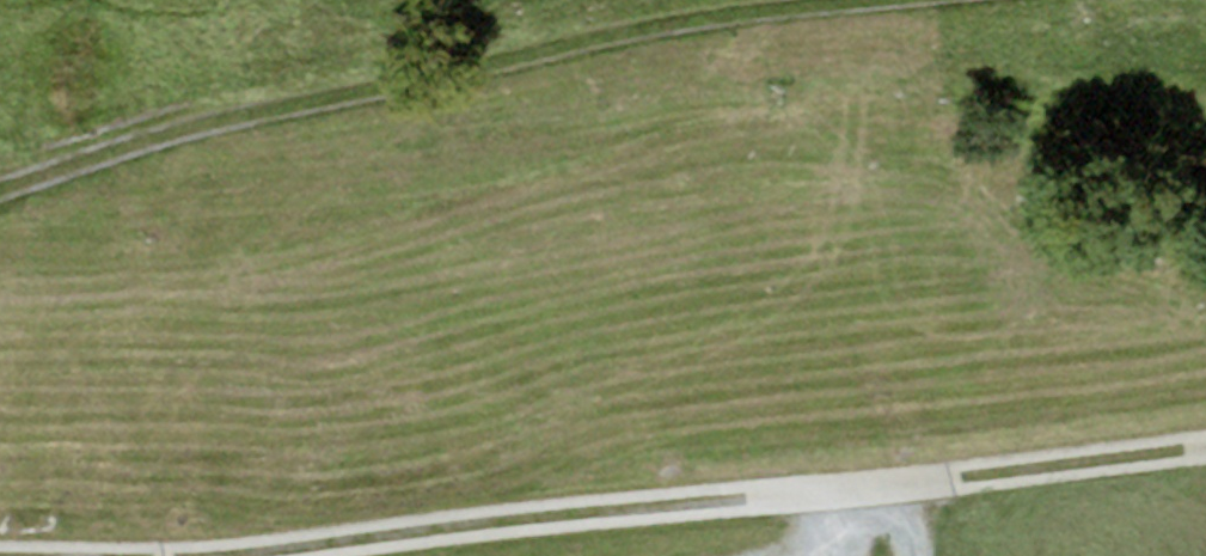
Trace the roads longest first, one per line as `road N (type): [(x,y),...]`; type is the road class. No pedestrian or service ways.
road 1 (track): [(192,555),(1205,448)]
road 2 (track): [(0,194),(125,145),(535,48),(894,0)]

